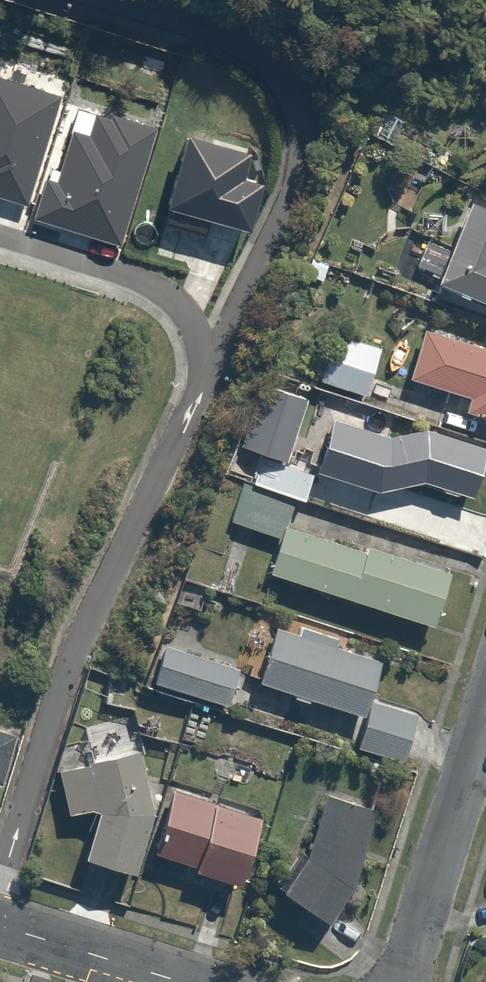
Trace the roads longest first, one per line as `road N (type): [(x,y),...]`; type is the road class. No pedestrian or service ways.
road 1 (residential): [(0,881),(71,660),(203,385)]
road 2 (residential): [(203,385),(297,187),(303,127),(290,97),(250,55),(100,0)]
road 3 (residential): [(407,981),(485,711)]
road 4 (residential): [(203,385),(196,329),(165,293),(0,237)]
road 5 (residential): [(163,981),(0,927)]

